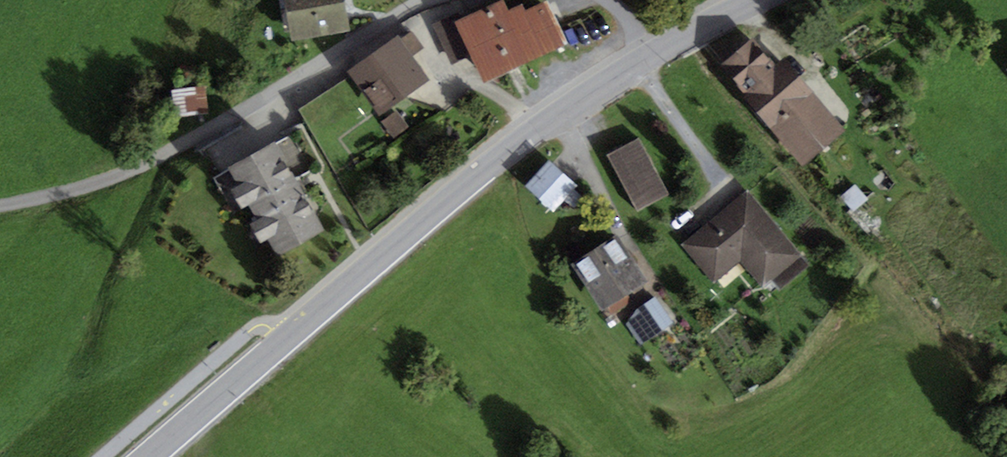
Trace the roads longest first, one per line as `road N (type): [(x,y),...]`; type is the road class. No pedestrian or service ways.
road 1 (tertiary): [(748,0),(651,53),(501,156),(151,456)]
road 2 (track): [(179,147),(128,173),(0,206)]

